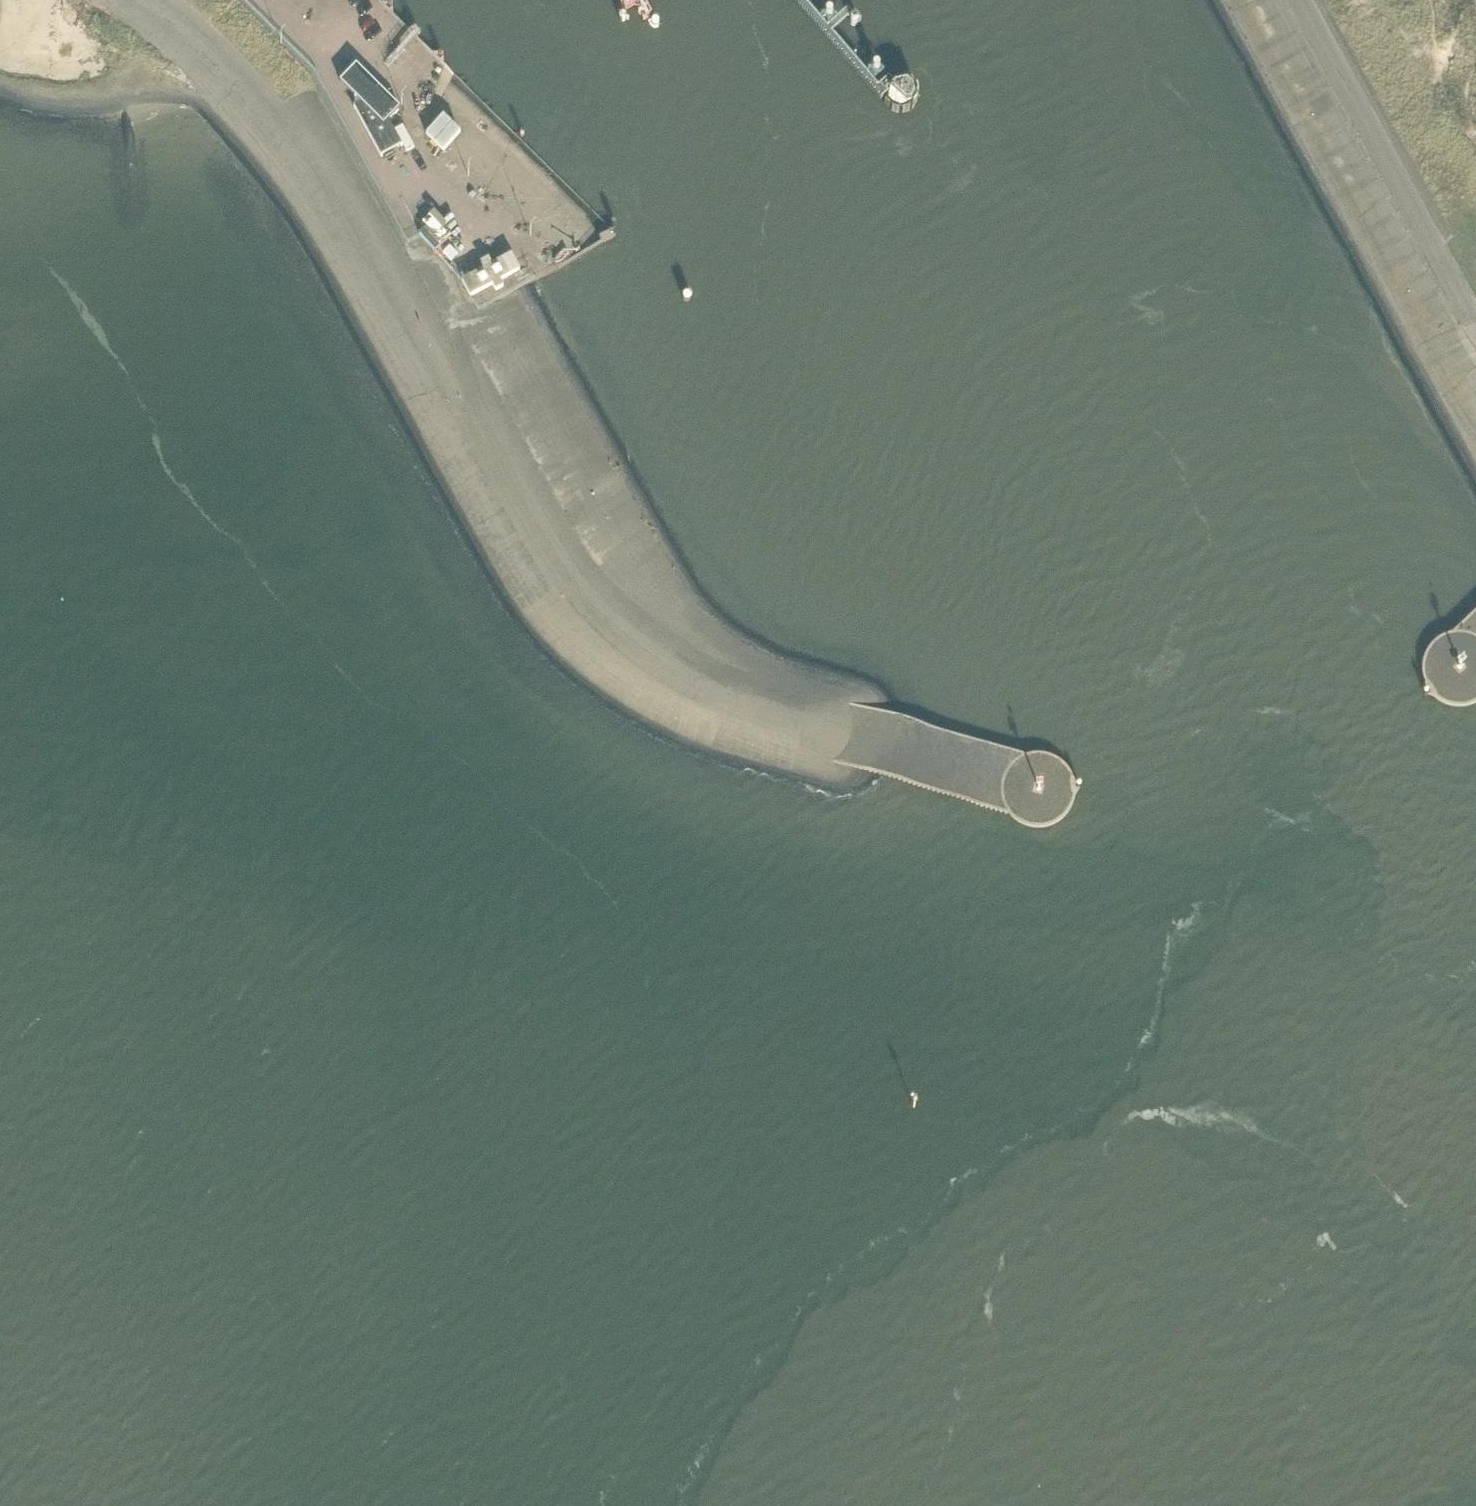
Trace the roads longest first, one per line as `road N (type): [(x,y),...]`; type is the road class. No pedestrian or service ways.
road 1 (unclassified): [(1302,0),(1475,320)]

